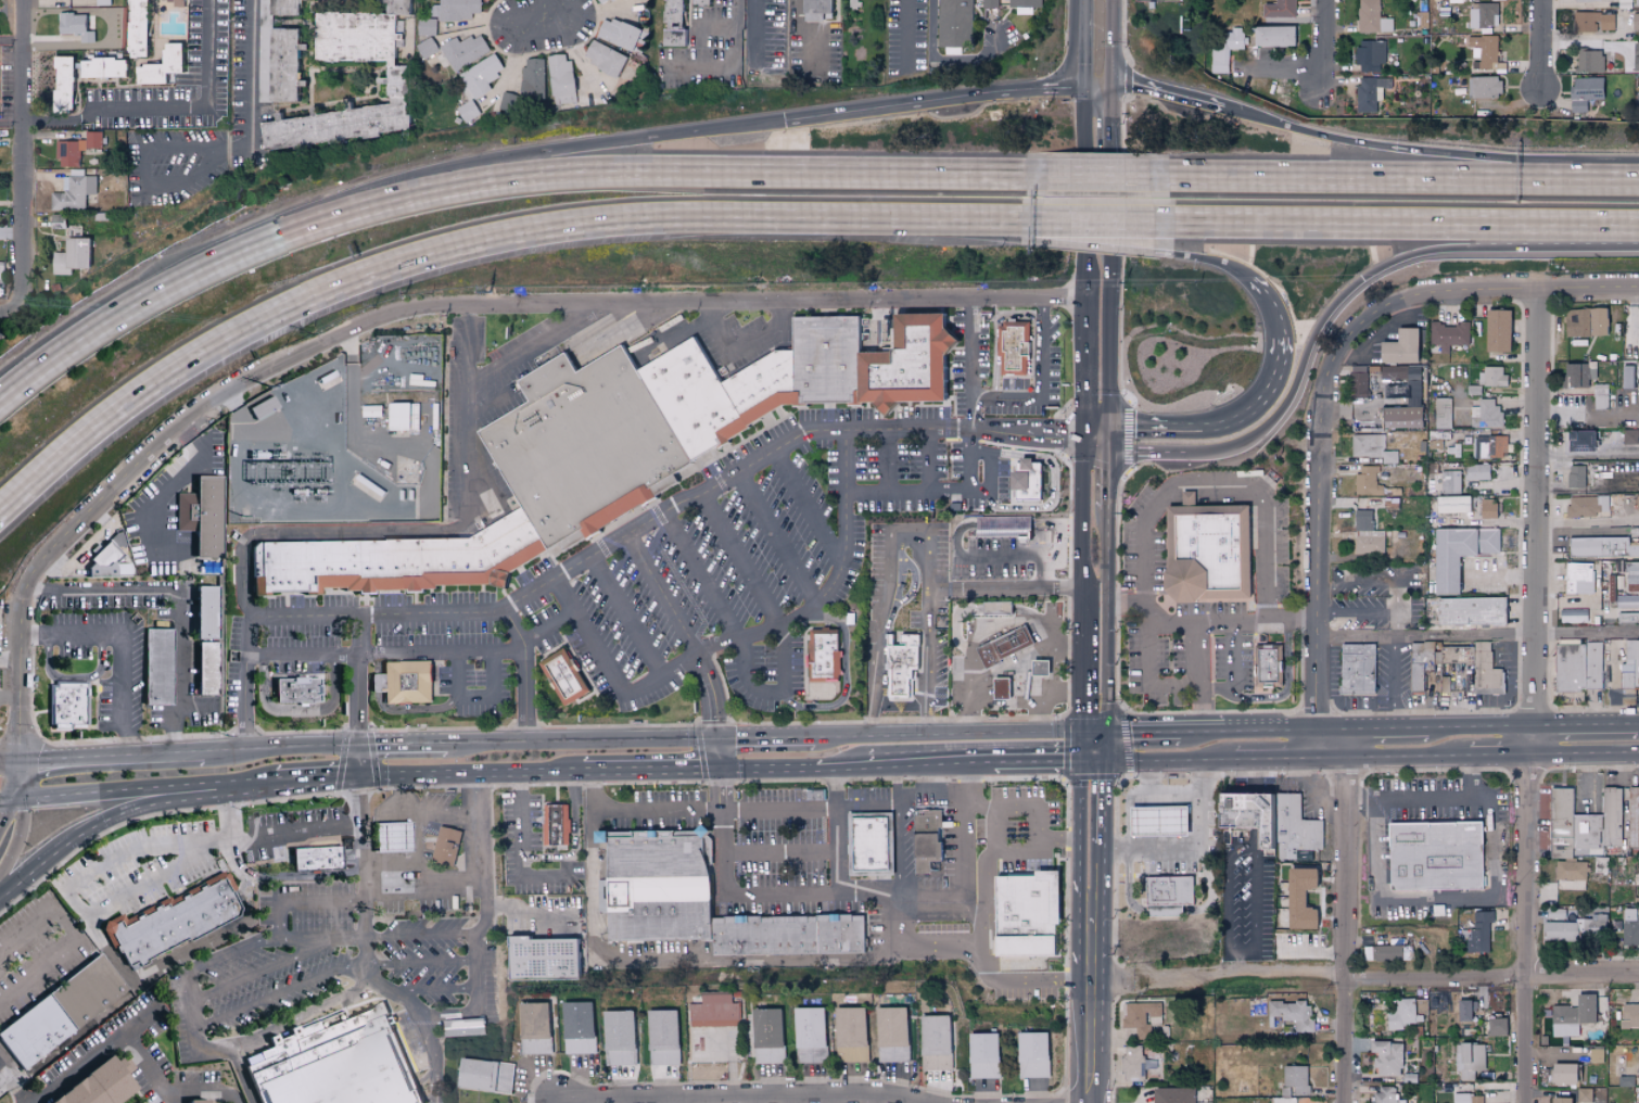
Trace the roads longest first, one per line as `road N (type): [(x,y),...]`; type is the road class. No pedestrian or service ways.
road 1 (residential): [(25,595),(42,561),(214,416),(344,344),(433,310),(1084,301)]
road 2 (motorway): [(0,514),(99,428),(193,362),(285,310),(419,259),(543,228),(655,215),(900,218)]
road 3 (motorway): [(1066,177),(597,172),(398,198),(329,218)]
road 4 (motorway): [(1638,171),(1383,148),(1134,85),(1097,83)]
road 5 (motorway): [(1192,455),(1258,439),(1293,397),(1334,308),(1394,264),(1444,251),(1638,242)]
road 6 (residential): [(1318,758),(1329,376),(1345,344),(1386,310),(1448,294)]
road 7 (motorway): [(1127,220),(1638,225)]
road 8 (motorway): [(1638,181),(1130,178)]
road 9 (residential): [(1135,979),(1638,977)]
road 10 (motorway): [(785,121),(480,164),(397,187),(329,218)]
road 11 (residential): [(1532,751),(1537,290)]
road 12 (motorway): [(329,218),(134,306),(0,402)]
road 13 (residential): [(1527,1102),(1532,751)]
road 14 (residential): [(560,1100),(907,1102)]
road 15 (residential): [(1346,1102),(1348,757)]
road 16 (residential): [(0,317),(23,317),(24,0)]
road 17 (motorway): [(1097,83),(785,121)]
road 18 (primary): [(1096,732),(814,735)]
road 19 (primary): [(717,738),(448,745)]
road 20 (primary): [(0,893),(75,834),(227,783)]
road 21 (secondary): [(1097,427),(1113,405),(1111,195)]
road 22 (primary): [(3,801),(227,783)]
road 23 (secondary): [(1097,83),(1082,117),(1083,293)]
road 24 (primary): [(363,776),(573,774)]
road 25 (residential): [(1448,294),(1638,288)]
road 26 (primary): [(206,751),(22,762)]
road 27 (motorway): [(900,218),(1070,240)]
road 28 (motorway): [(900,218),(1068,219)]
road 29 (residential): [(25,595),(22,762)]
road 30 (primary): [(361,746),(206,751)]
road 31 (primary): [(1318,758),(1471,752)]
road 32 (primary): [(573,774),(720,770)]
road 33 (primary): [(720,770),(863,768)]
road 34 (secondary): [(1083,293),(1085,404),(1097,427)]
road 35 (primary): [(1096,766),(1232,761)]
road 36 (primary): [(863,768),(999,765)]
road 37 (motorway): [(1283,339),(1267,396),(1238,419),(1203,428)]
road 38 (secondary): [(1097,510),(1096,634)]
road 39 (secondary): [(1091,1102),(1095,980)]

